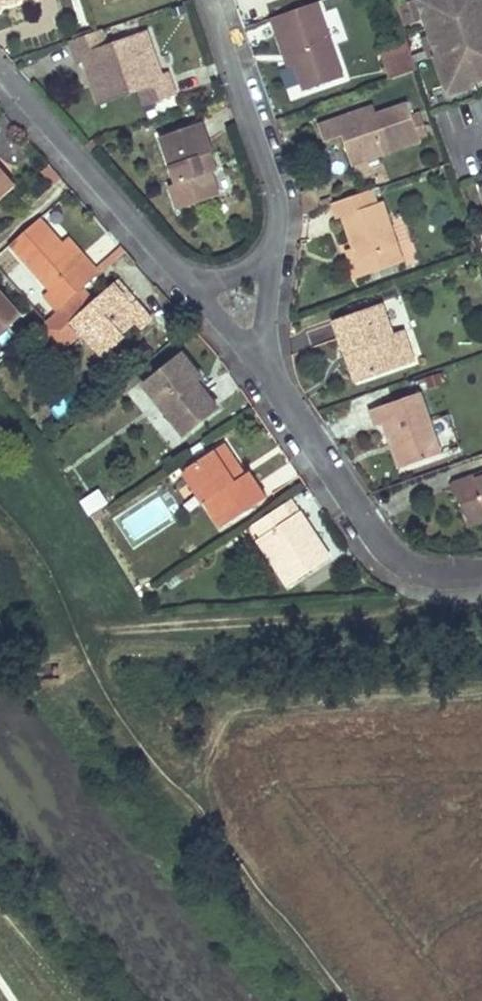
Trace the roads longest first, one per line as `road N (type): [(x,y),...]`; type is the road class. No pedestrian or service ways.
road 1 (residential): [(481,571),(425,572),(391,555),(258,344)]
road 2 (residential): [(0,70),(191,282)]
road 3 (residential): [(269,261),(278,204),(207,0)]

